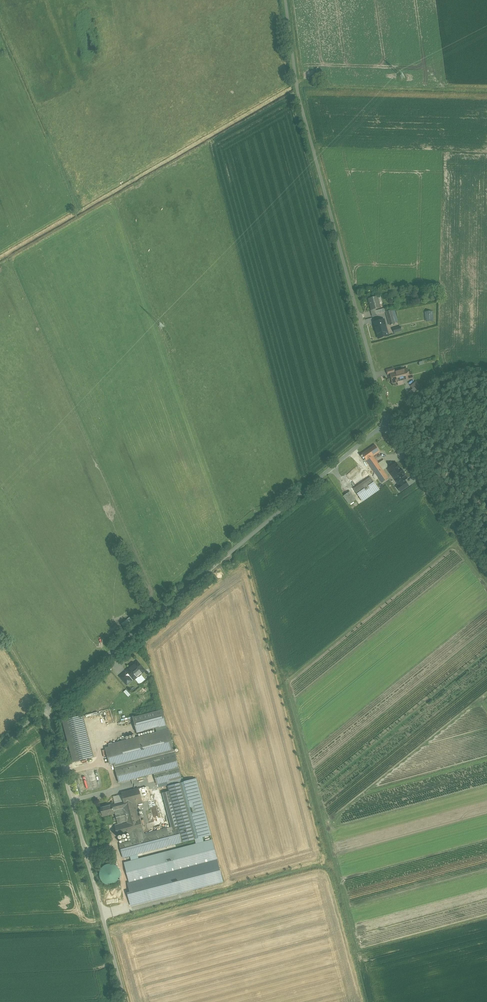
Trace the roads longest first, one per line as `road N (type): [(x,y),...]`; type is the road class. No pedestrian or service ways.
road 1 (unclassified): [(47,707),(385,423)]
road 2 (unclassified): [(385,423),(298,93),(285,0)]
road 3 (unclassified): [(124,1001),(47,707)]
road 4 (unclassified): [(486,573),(385,423)]

